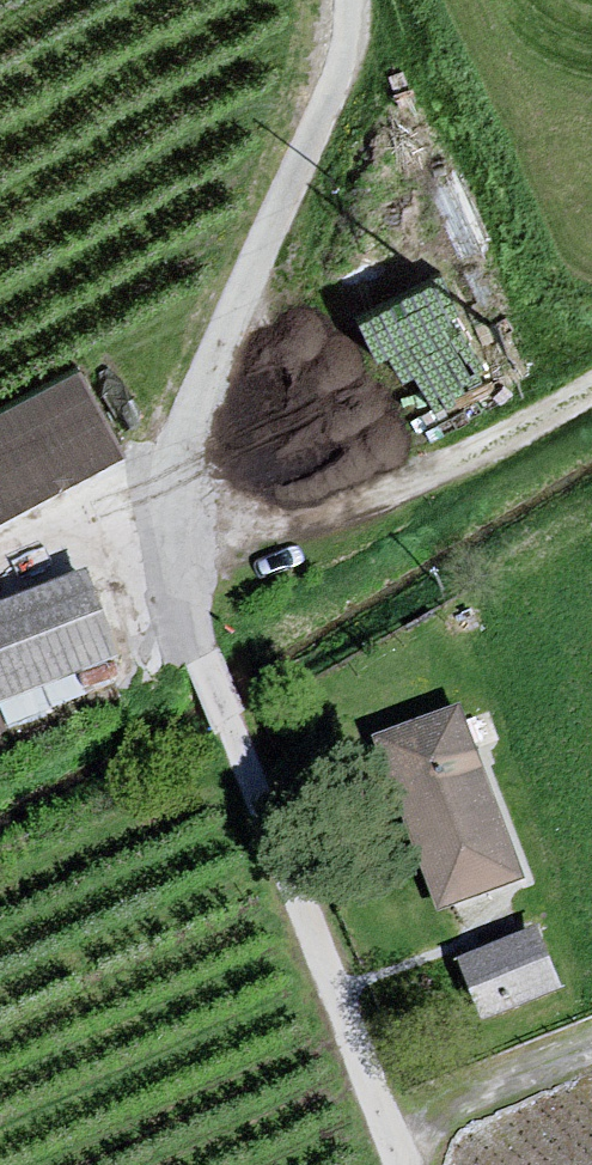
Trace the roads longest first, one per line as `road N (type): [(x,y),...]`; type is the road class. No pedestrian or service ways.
road 1 (unclassified): [(393,1164),(185,641),(170,501),(213,364),(352,29),(347,0)]
road 2 (track): [(174,564),(511,435),(591,389)]
road 3 (track): [(591,1055),(454,1109),(397,1164)]
road 4 (track): [(0,563),(170,501)]

